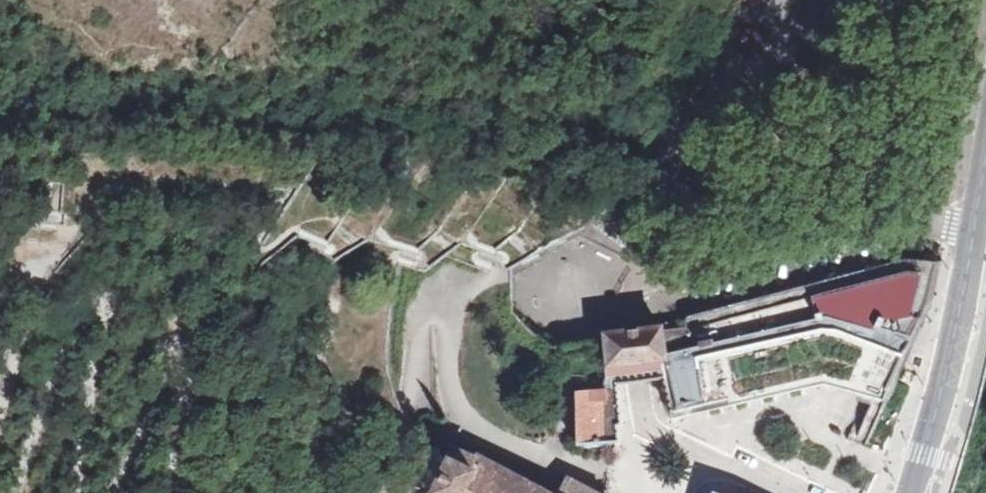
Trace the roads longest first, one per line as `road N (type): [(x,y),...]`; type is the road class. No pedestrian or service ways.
road 1 (unclassified): [(973,226),(894,216),(655,275),(629,307),(642,425),(779,492)]
road 2 (secondary): [(914,492),(973,226)]

